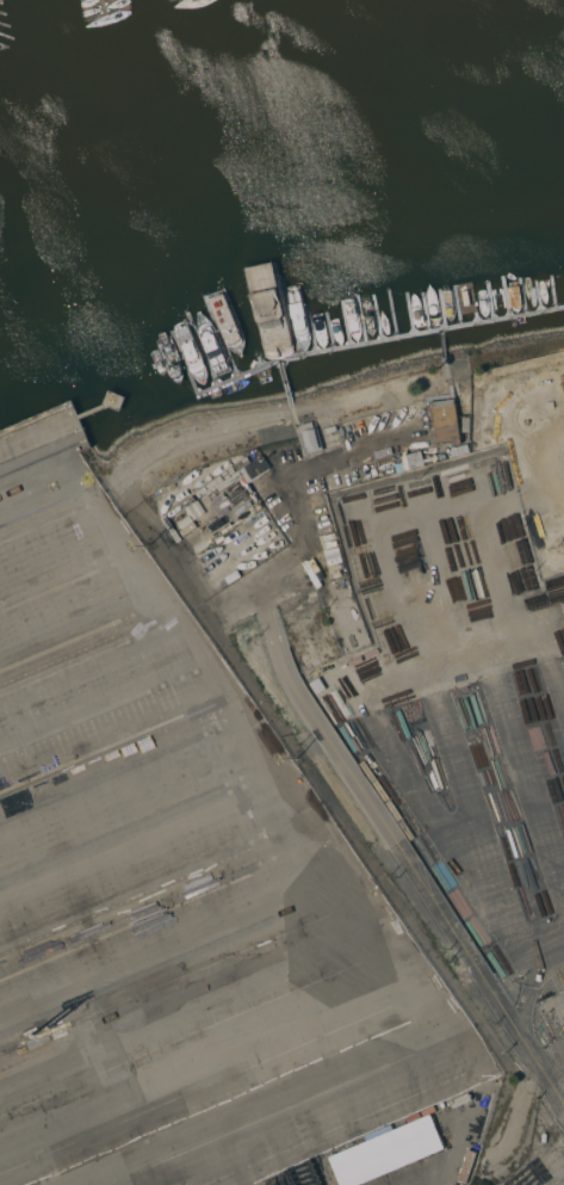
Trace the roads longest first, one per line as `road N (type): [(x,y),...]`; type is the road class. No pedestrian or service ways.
road 1 (residential): [(334,592),(362,672),(563,609)]

